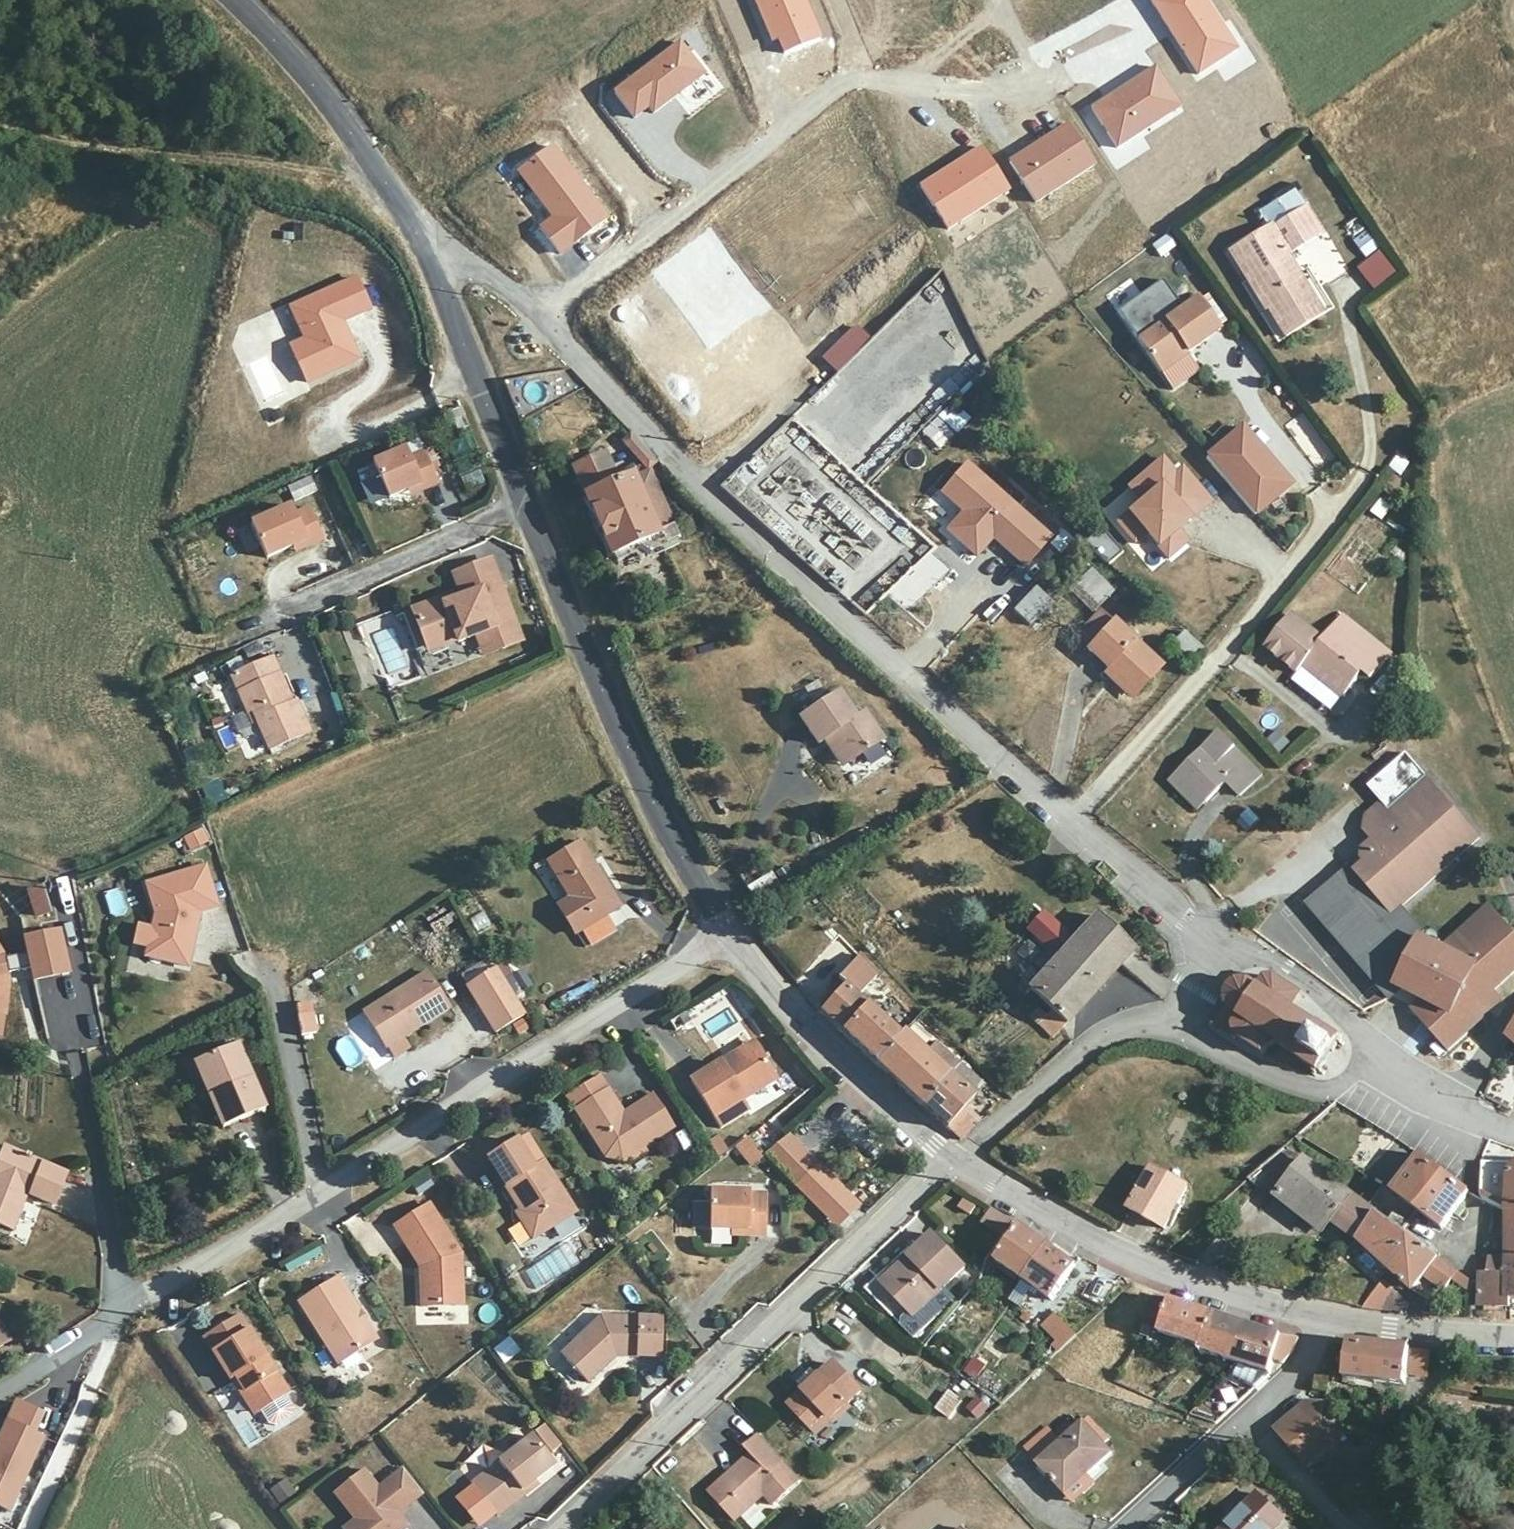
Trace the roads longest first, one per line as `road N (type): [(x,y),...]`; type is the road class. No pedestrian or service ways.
road 1 (residential): [(729,936),(0,1381)]
road 2 (residential): [(538,314),(834,607),(1072,818)]
road 3 (residential): [(538,314),(841,85),(1053,79)]
road 4 (residential): [(949,1155),(575,1528)]
road 5 (tertiary): [(527,504),(655,805),(729,936)]
road 6 (residential): [(1072,818),(1368,481)]
road 7 (tertiary): [(961,1163),(1095,1245),(1325,1318)]
road 8 (tertiary): [(231,0),(294,57),(376,165),(429,255)]
road 9 (tertiary): [(729,936),(822,1043),(949,1155)]
road 10 (tertiary): [(429,255),(527,504)]
road 11 (residential): [(527,504),(290,612)]
road 12 (unclassified): [(961,1163),(1078,1059),(1128,1026),(1170,1020)]
road 13 (unclassified): [(1170,1020),(1220,1052),(1334,1091),(1382,1060)]
road 14 (residential): [(1217,947),(1278,963),(1339,1005),(1382,1060)]
road 15 (residential): [(1072,818),(1217,947)]
road 16 (tertiary): [(1325,1318),(1513,1338)]
road 17 (residential): [(1250,1421),(1133,1528)]
road 18 (residential): [(1362,1528),(1250,1421)]
road 19 (residential): [(1382,1060),(1446,1105),(1513,1131)]
road 20 (residential): [(1325,1318),(1310,1363),(1250,1421)]
road 21 (residential): [(429,255),(468,261),(538,314)]

